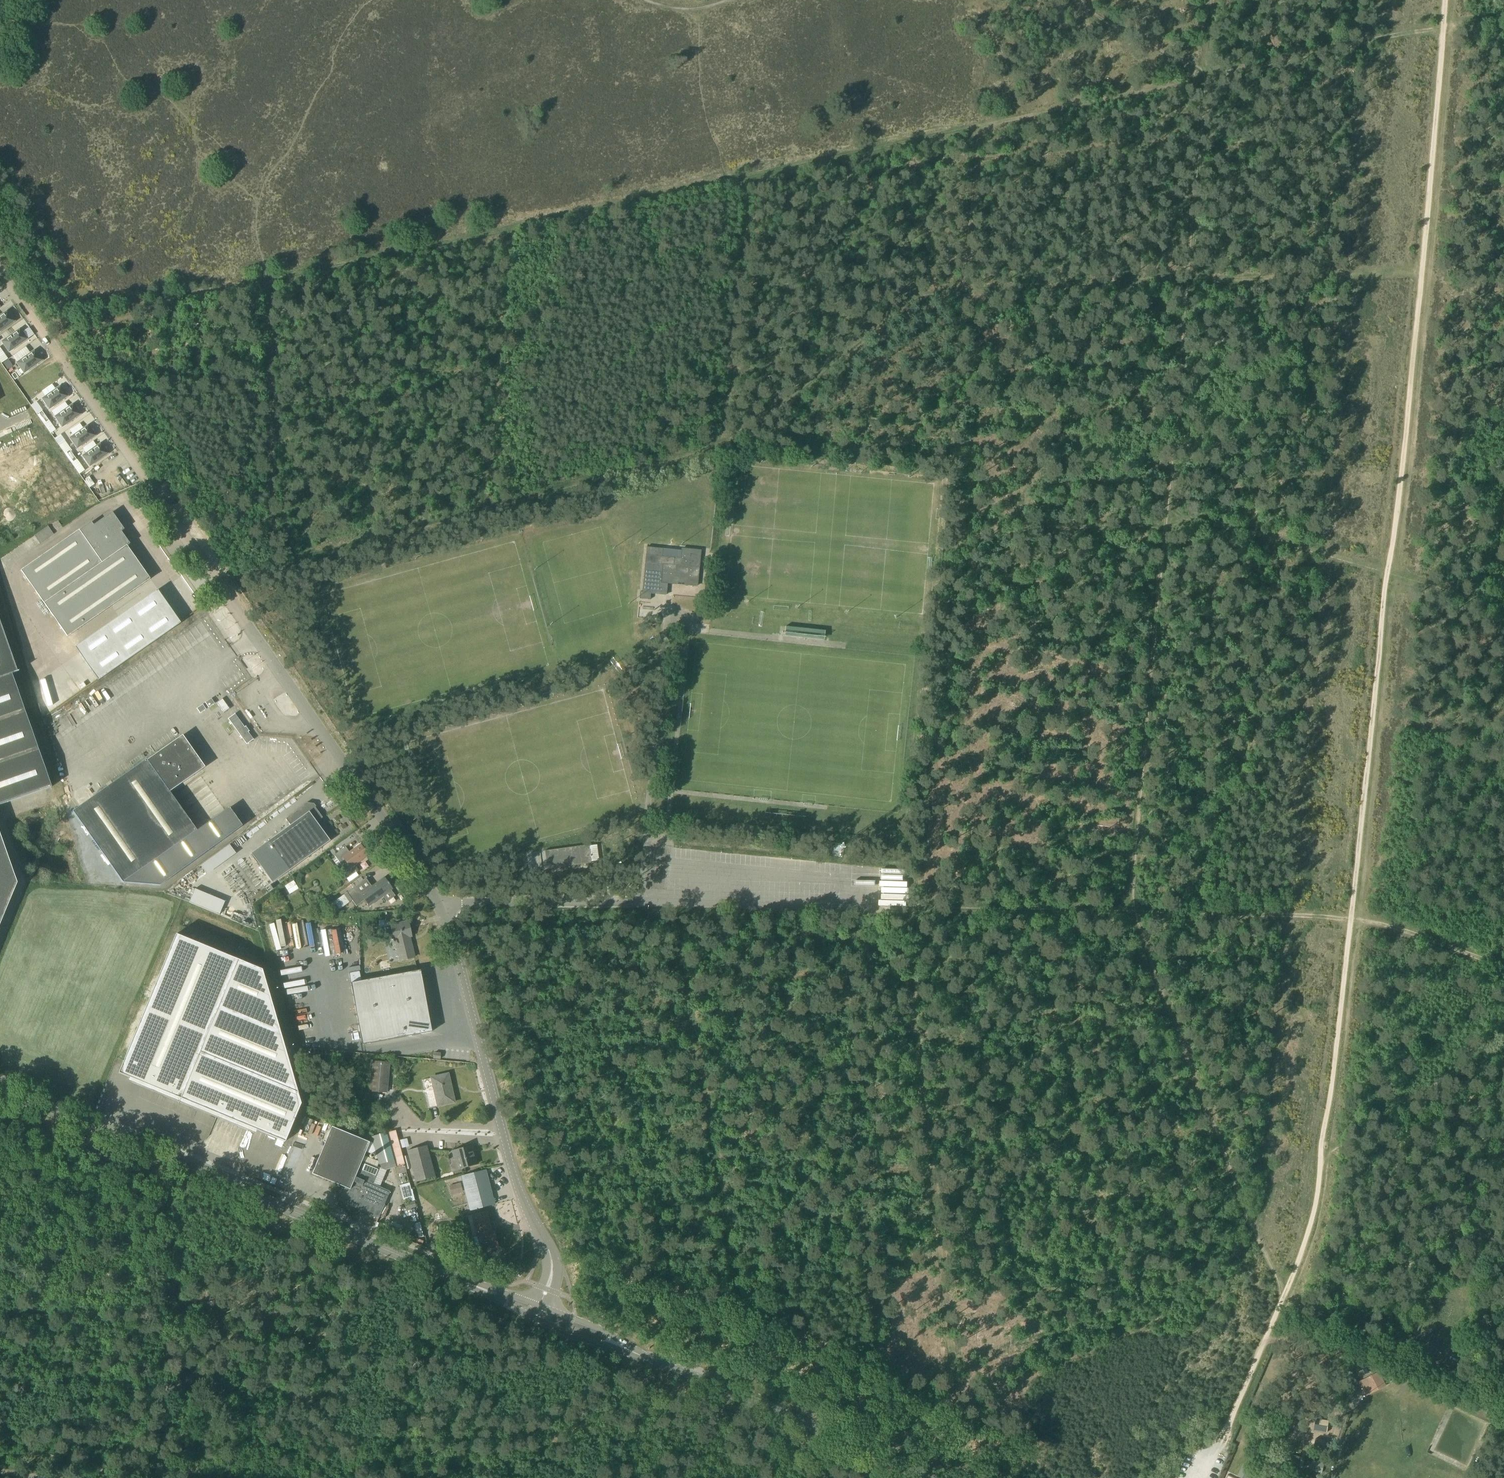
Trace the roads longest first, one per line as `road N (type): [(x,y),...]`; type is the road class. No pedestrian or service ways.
road 1 (track): [(1388,572),(1262,534),(1169,517),(1187,287),(921,300),(744,440),(216,584)]
road 2 (track): [(1447,23),(1351,920)]
road 3 (unclassified): [(441,906),(43,333)]
road 4 (secondary): [(537,1311),(0,1090)]
road 5 (track): [(965,1477),(903,910)]
road 6 (track): [(750,1401),(676,903)]
road 7 (track): [(1351,920),(903,910)]
road 8 (secondary): [(935,1477),(537,1311)]
road 9 (unclassified): [(537,1311),(551,1277),(550,1252),(519,1193),(441,906)]
road 10 (track): [(1321,1158),(1308,1235),(1209,1477)]
road 11 (unclassified): [(640,903),(903,910)]
road 12 (unclassified): [(640,903),(663,643)]
road 13 (track): [(1351,920),(1321,1158)]
road 14 (unclassified): [(441,906),(640,903)]
road 15 (track): [(1351,920),(1403,929),(1503,967)]
road 16 (track): [(1108,0),(1207,51),(1205,78)]
road 17 (track): [(1388,572),(1503,608)]

